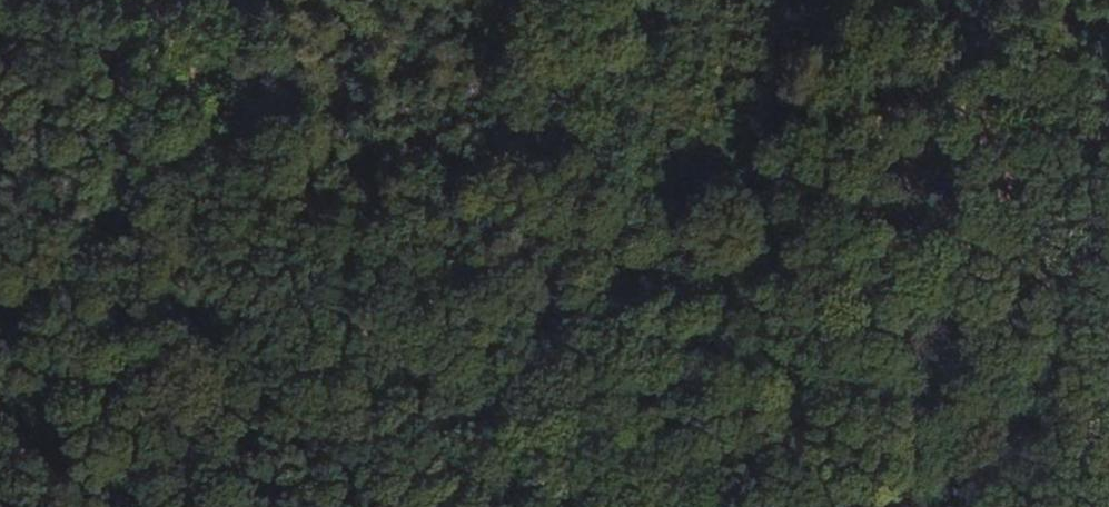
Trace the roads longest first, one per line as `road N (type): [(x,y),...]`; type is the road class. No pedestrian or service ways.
road 1 (track): [(156,43),(1108,345)]
road 2 (track): [(564,506),(403,341),(156,43)]
road 3 (track): [(14,0),(156,43)]

